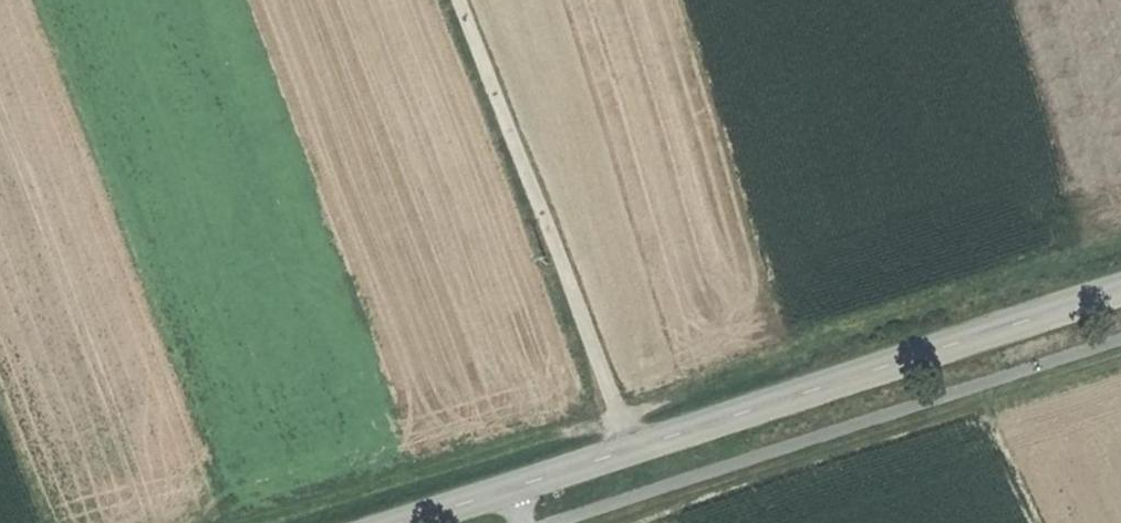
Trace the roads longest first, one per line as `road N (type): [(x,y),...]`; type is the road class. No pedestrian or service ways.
road 1 (tertiary): [(1120,293),(382,522)]
road 2 (track): [(475,0),(646,441)]

